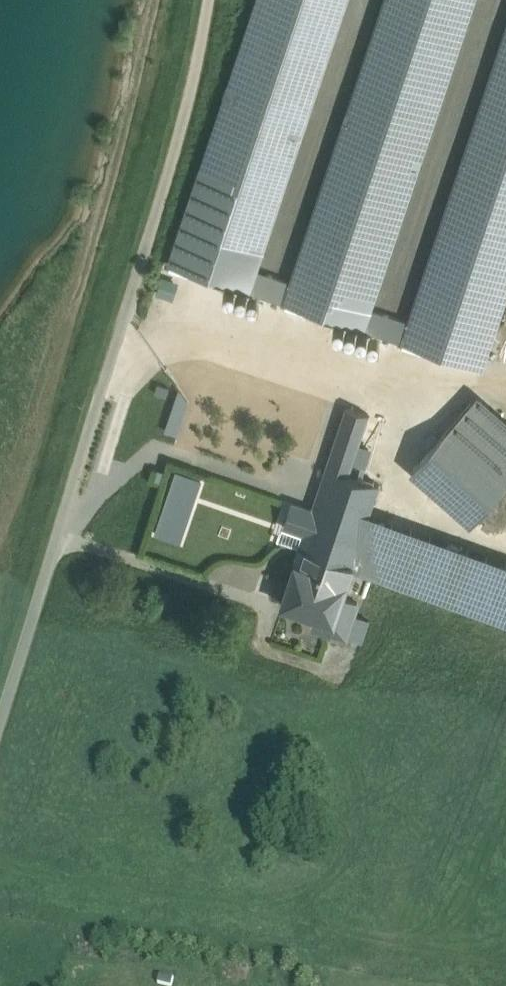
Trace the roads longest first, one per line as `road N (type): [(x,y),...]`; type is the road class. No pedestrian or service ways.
road 1 (track): [(0,723),(200,59),(209,0)]
road 2 (track): [(417,360),(132,288)]
road 3 (track): [(56,540),(108,482),(158,454),(301,493)]

